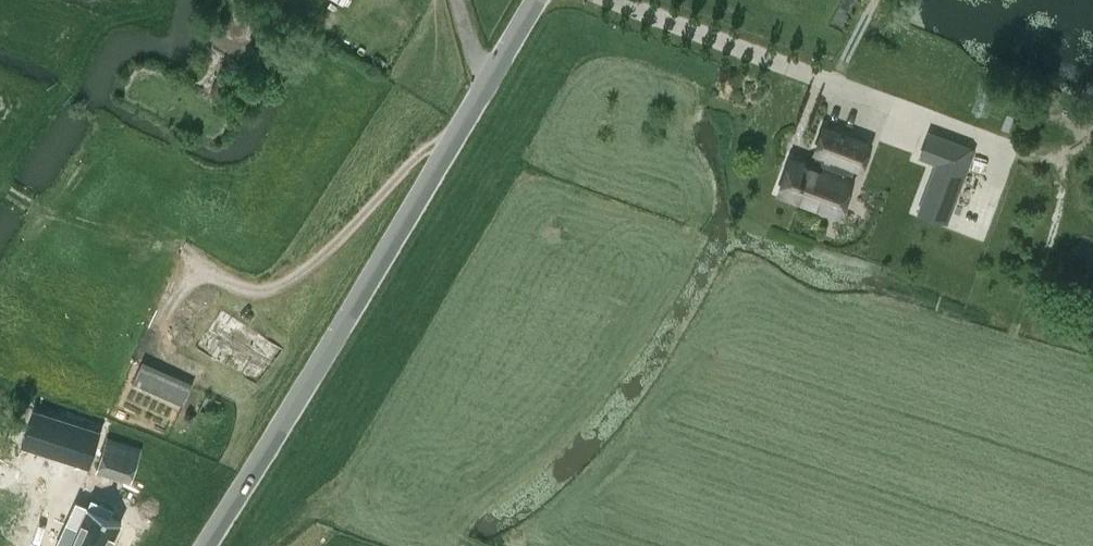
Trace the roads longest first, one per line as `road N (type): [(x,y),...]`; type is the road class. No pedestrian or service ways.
road 1 (unclassified): [(204,545),(530,0)]
road 2 (track): [(482,545),(371,494),(306,512),(270,545)]

